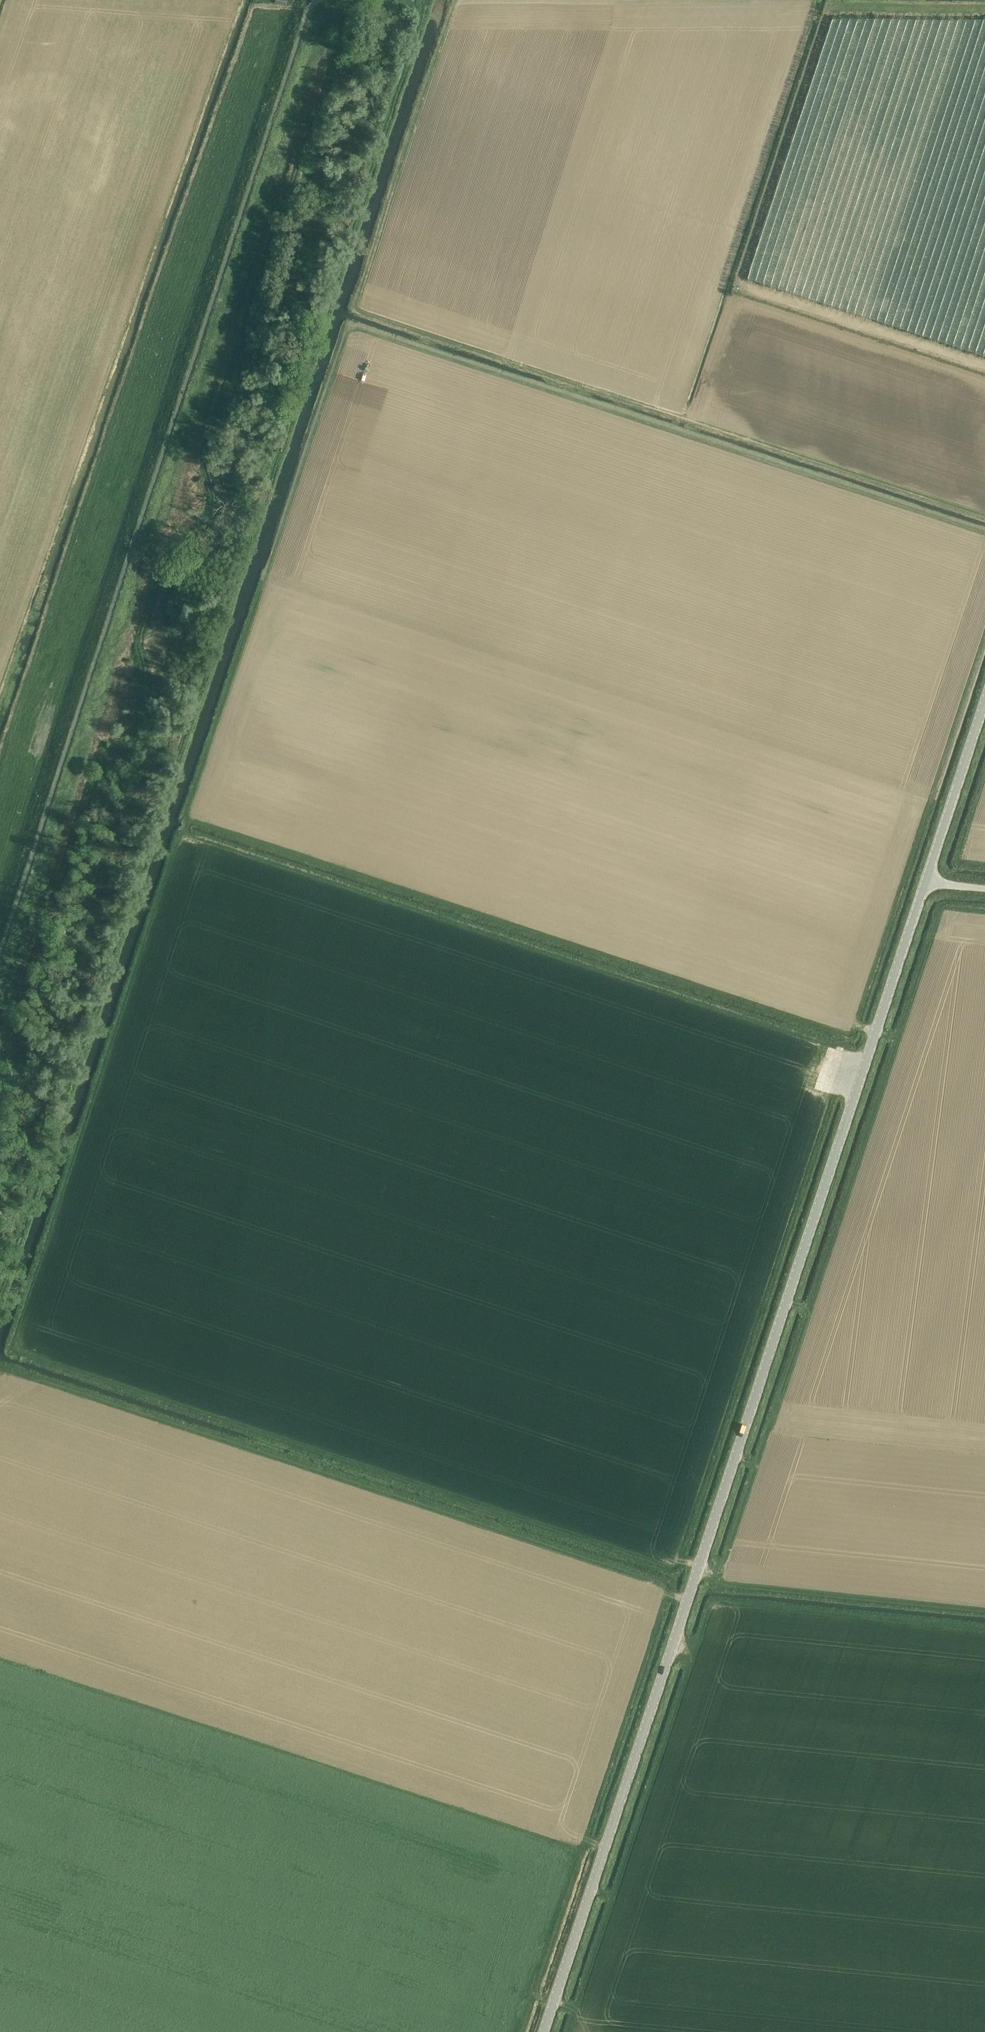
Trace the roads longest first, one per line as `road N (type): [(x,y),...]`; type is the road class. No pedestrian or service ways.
road 1 (tertiary): [(545,2031),(925,886)]
road 2 (tertiary): [(925,886),(984,703)]

